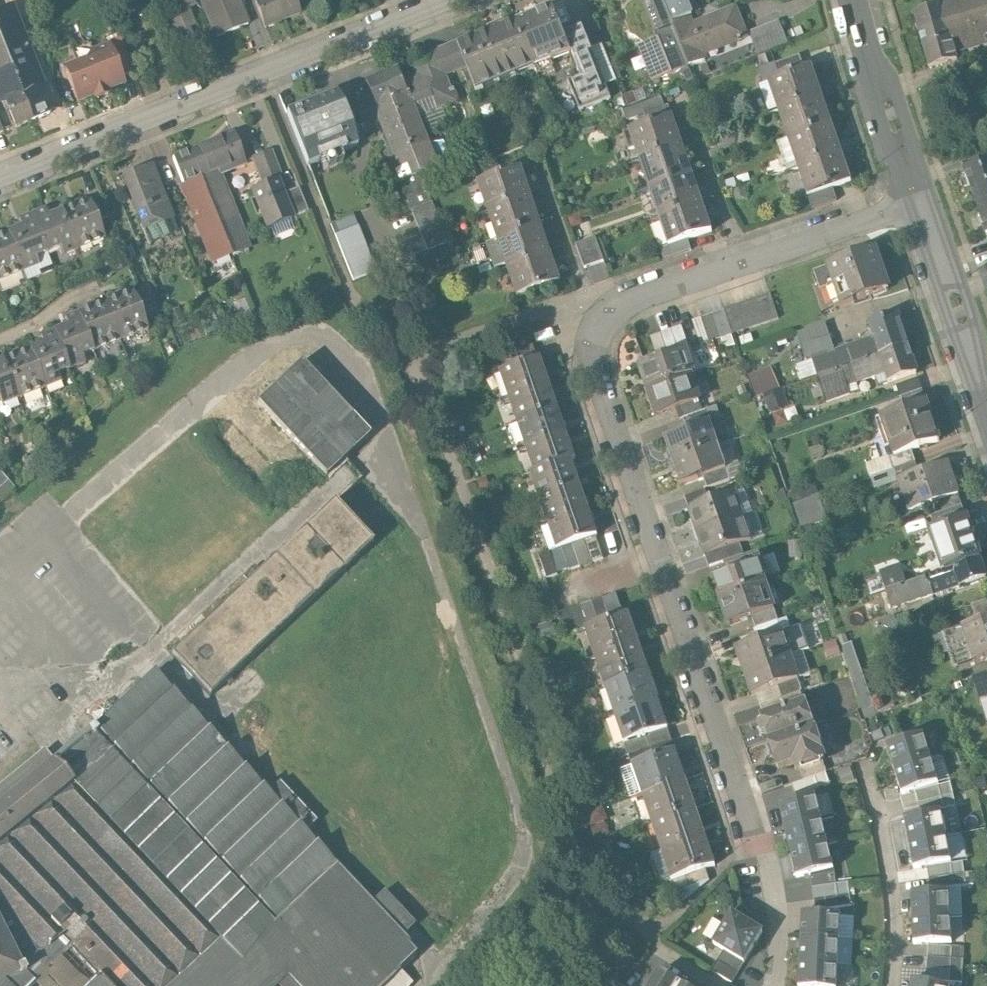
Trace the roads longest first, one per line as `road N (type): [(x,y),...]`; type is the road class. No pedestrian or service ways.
road 1 (residential): [(921,201),(634,295),(611,309),(593,344),(765,853)]
road 2 (residential): [(0,179),(450,0)]
road 3 (tertiary): [(854,0),(921,201)]
road 4 (tertiary): [(921,201),(986,396)]
road 5 (residential): [(894,985),(891,877),(873,792)]
road 6 (residential): [(765,853),(777,910),(775,985)]

